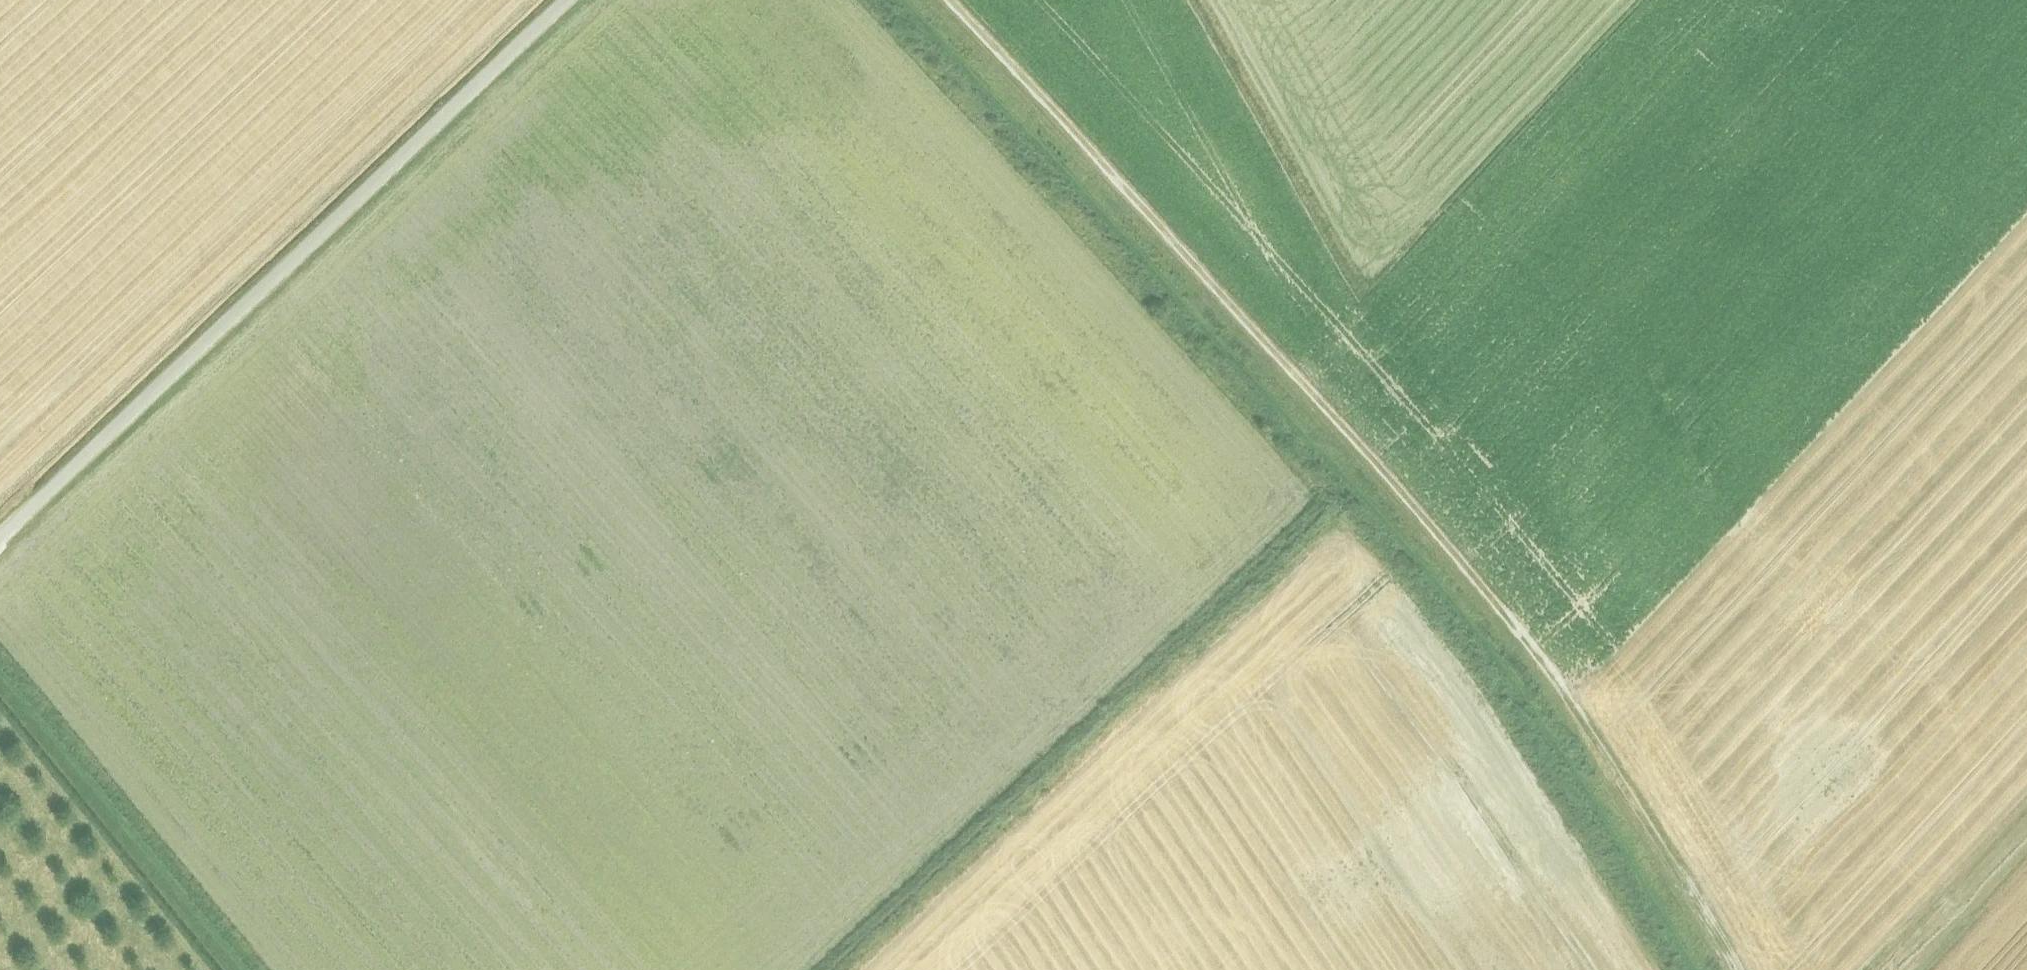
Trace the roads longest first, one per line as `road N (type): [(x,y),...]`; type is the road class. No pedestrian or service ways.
road 1 (track): [(950,0),(1301,379),(1527,640),(1733,969)]
road 2 (unclassified): [(564,0),(0,537)]
road 3 (track): [(1887,969),(2026,820)]

